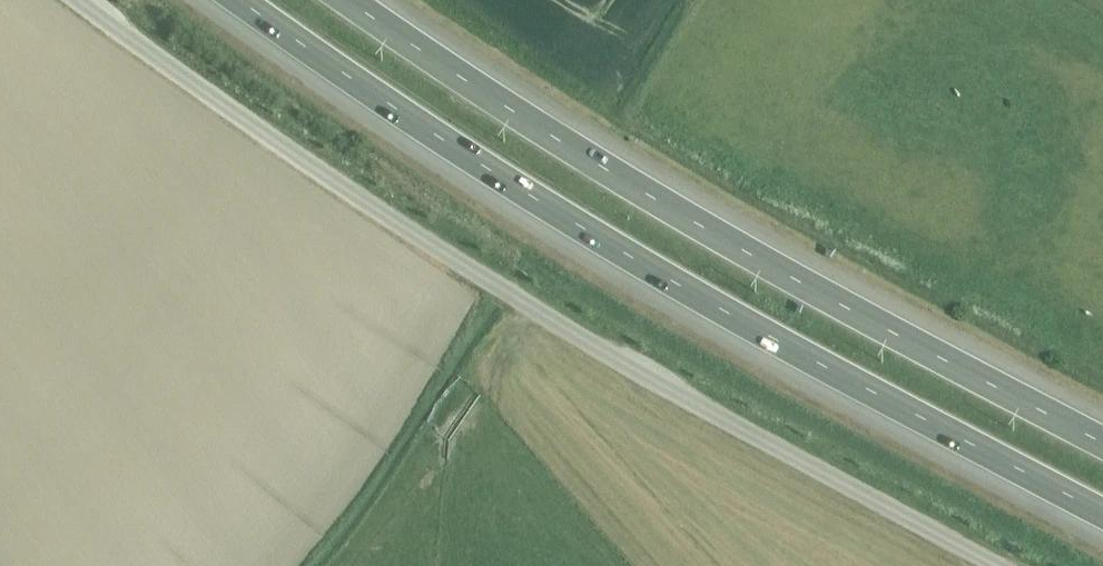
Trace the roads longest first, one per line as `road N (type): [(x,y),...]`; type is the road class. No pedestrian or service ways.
road 1 (unclassified): [(1005,565),(690,402),(388,220),(80,0)]
road 2 (trunk): [(240,0),(587,234),(1102,514)]
road 3 (trunk): [(1102,437),(622,177),(354,0)]

